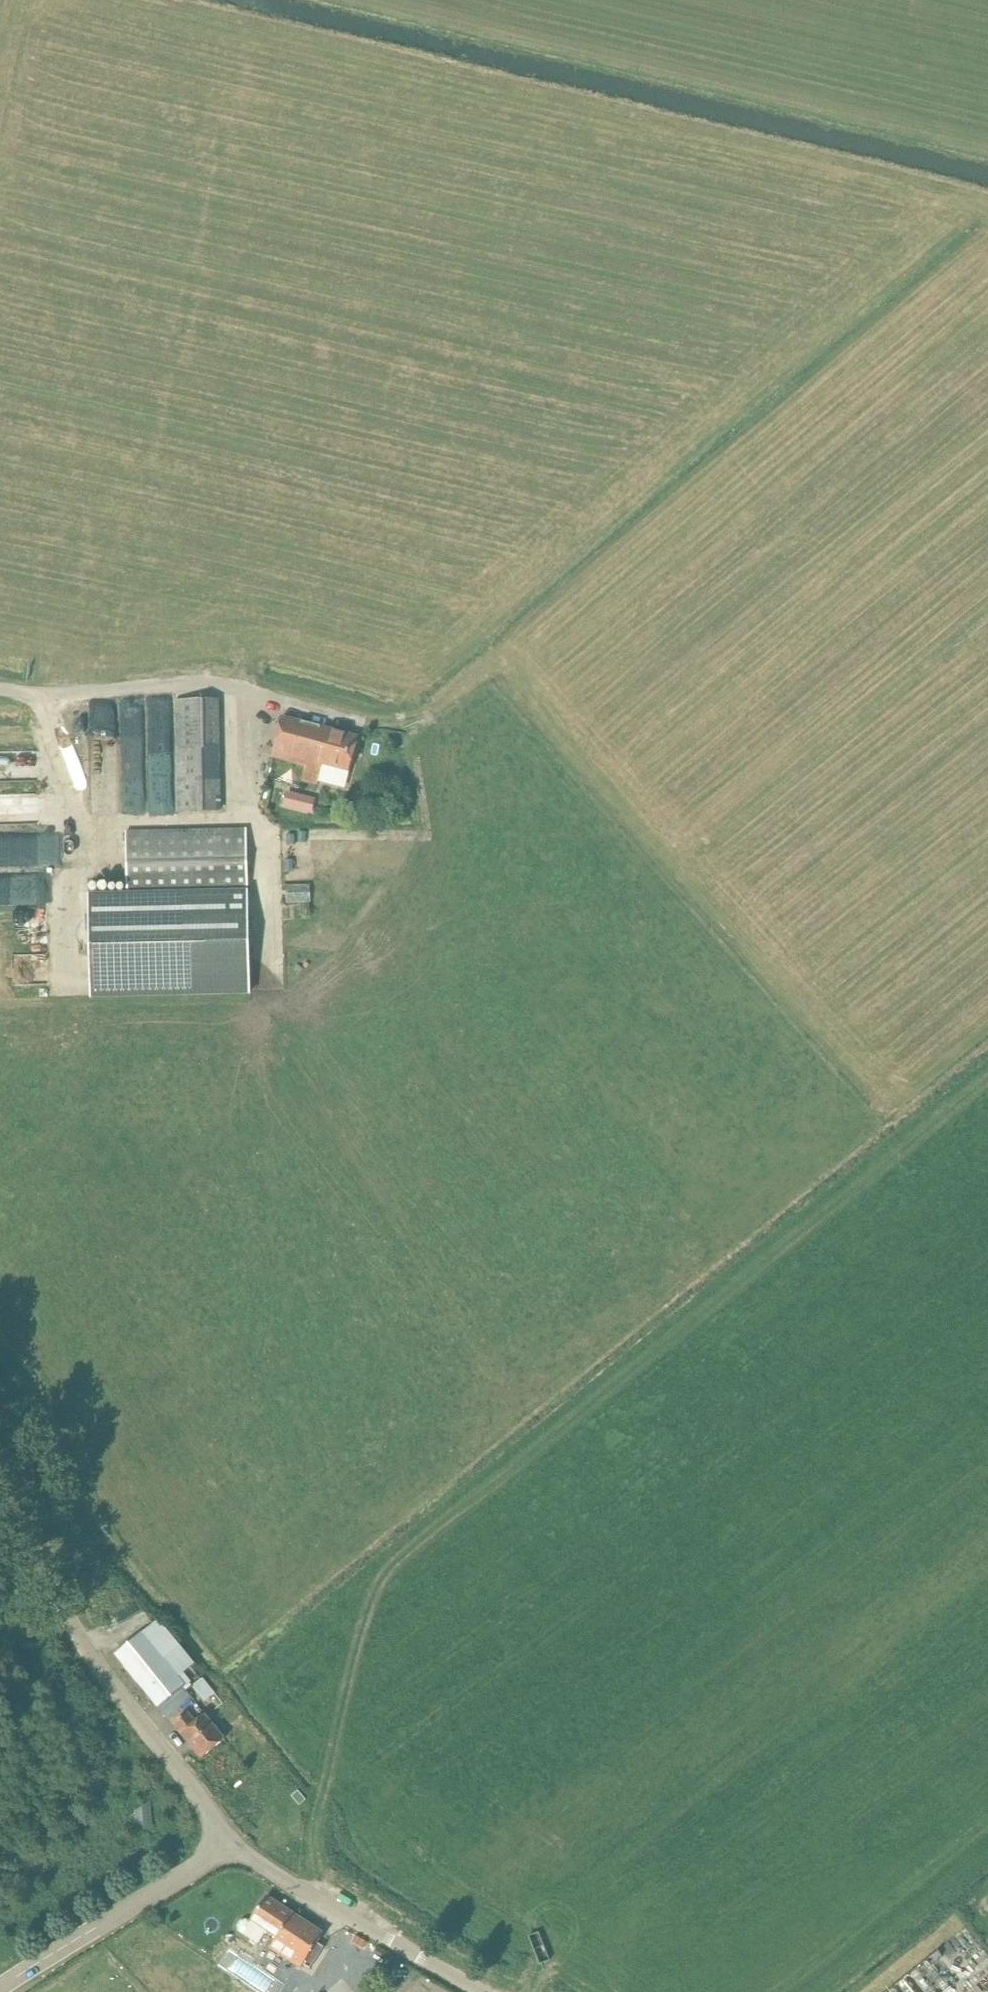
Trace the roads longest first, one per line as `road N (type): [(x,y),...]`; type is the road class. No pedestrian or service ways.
road 1 (tertiary): [(230,1836),(76,1639),(0,1488)]
road 2 (tertiary): [(480,1991),(297,1889),(230,1836)]
road 3 (tertiary): [(0,1990),(196,1867),(230,1836)]

